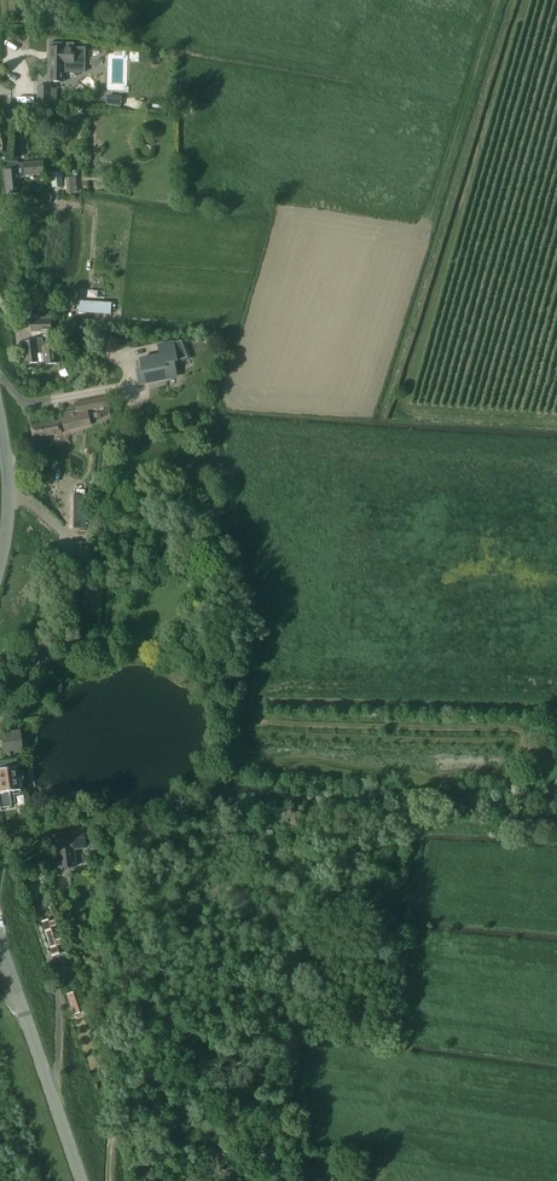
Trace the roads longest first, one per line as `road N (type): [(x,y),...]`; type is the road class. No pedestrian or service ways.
road 1 (unclassified): [(81,1180),(0,943)]
road 2 (unclassified): [(0,563),(8,515),(0,421)]

